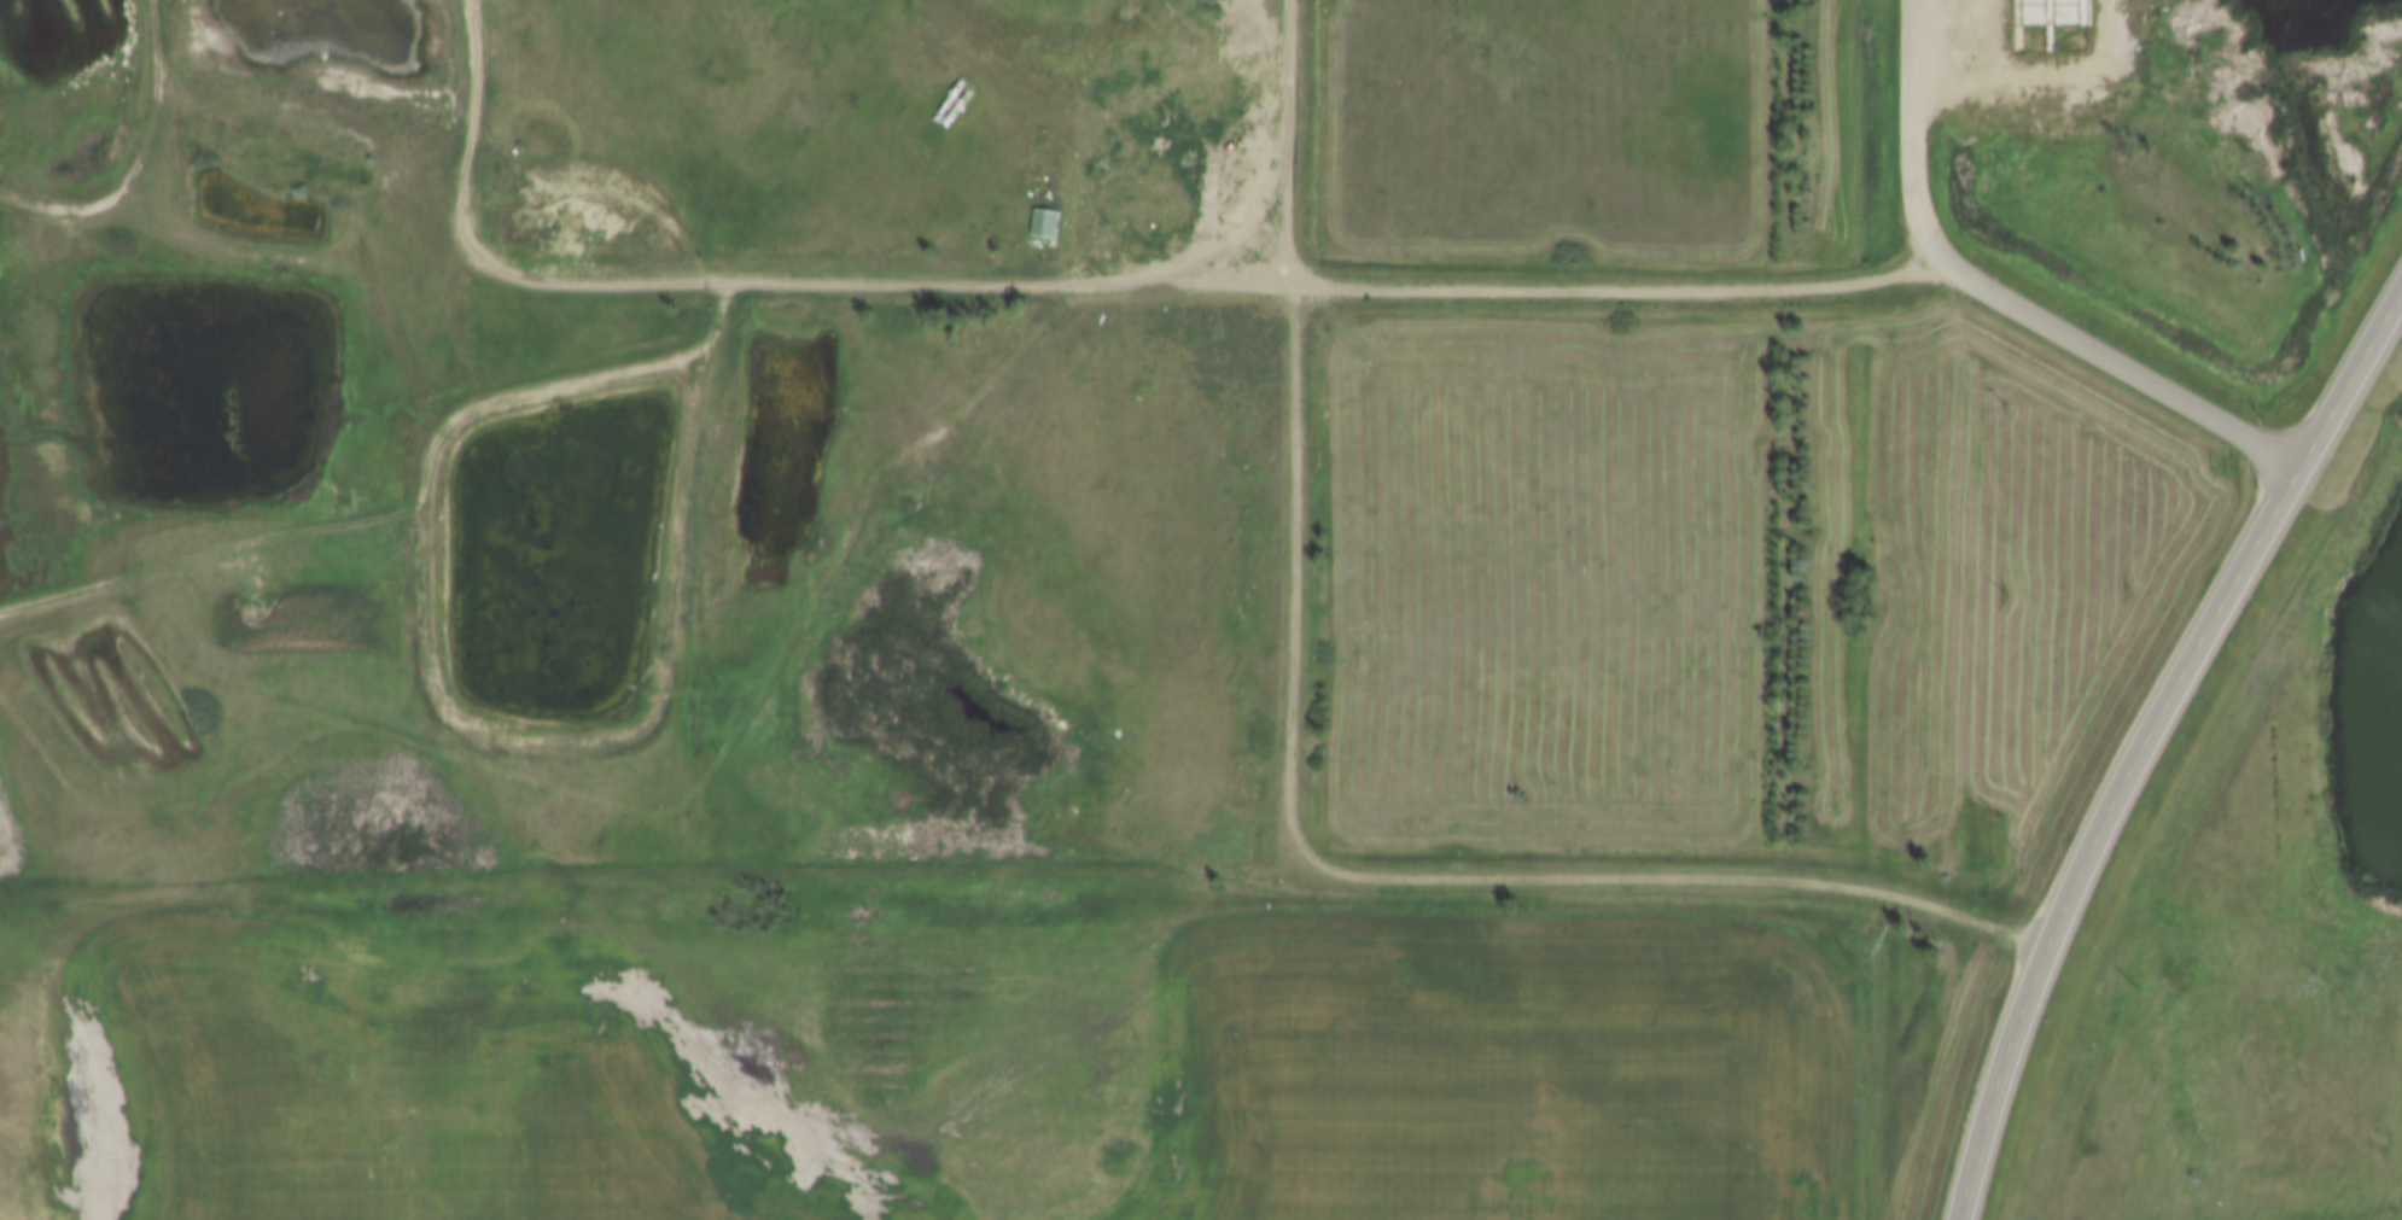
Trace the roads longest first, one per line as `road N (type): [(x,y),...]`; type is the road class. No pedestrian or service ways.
road 1 (trunk): [(2401,303),(2085,863),(1995,1095),(1962,1219)]
road 2 (residential): [(2302,475),(1936,262),(1922,243),(1916,189),(1916,0)]
road 3 (track): [(467,186),(483,111),(459,0)]

